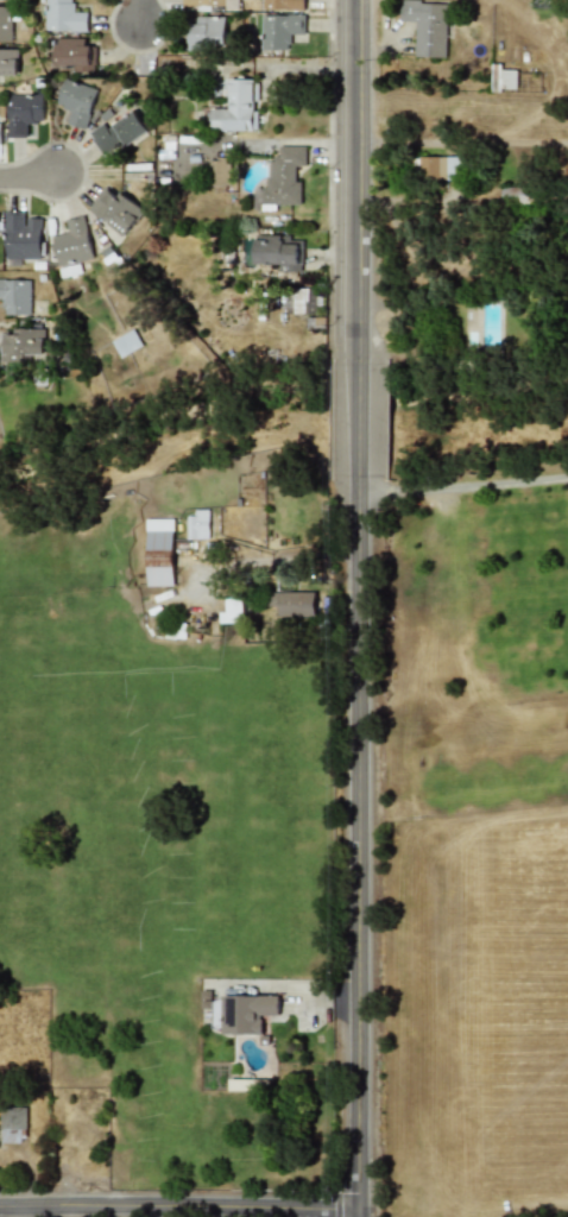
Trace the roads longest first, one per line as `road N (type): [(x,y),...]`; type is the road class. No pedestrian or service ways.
road 1 (tertiary): [(359,1216),(361,480)]
road 2 (tertiary): [(0,1205),(359,1207)]
road 3 (tertiary): [(360,357),(359,0)]
road 4 (tertiary): [(361,480),(360,357)]

